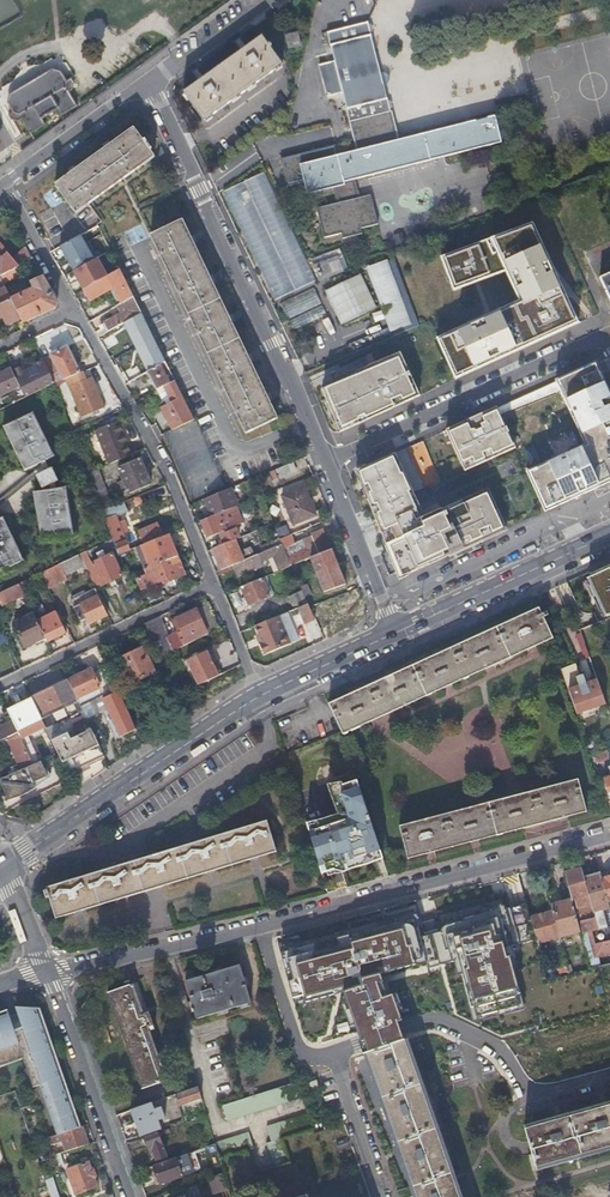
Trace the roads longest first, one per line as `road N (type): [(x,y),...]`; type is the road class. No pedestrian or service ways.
road 1 (residential): [(609,832),(262,926),(49,972)]
road 2 (residential): [(327,463),(148,81)]
road 3 (residential): [(609,353),(602,339),(327,463)]
road 4 (tertiary): [(4,868),(260,694)]
road 5 (residential): [(213,583),(172,481),(78,314)]
road 6 (residential): [(49,972),(131,1196)]
road 7 (residential): [(213,583),(0,685)]
road 8 (tertiary): [(400,632),(609,535)]
road 9 (residential): [(400,632),(327,463)]
road 10 (residential): [(148,81),(3,184)]
road 11 (tertiary): [(260,694),(400,632)]
road 12 (residential): [(78,314),(3,184)]
road 13 (residential): [(263,0),(148,81)]
road 14 (residential): [(260,694),(213,583)]

